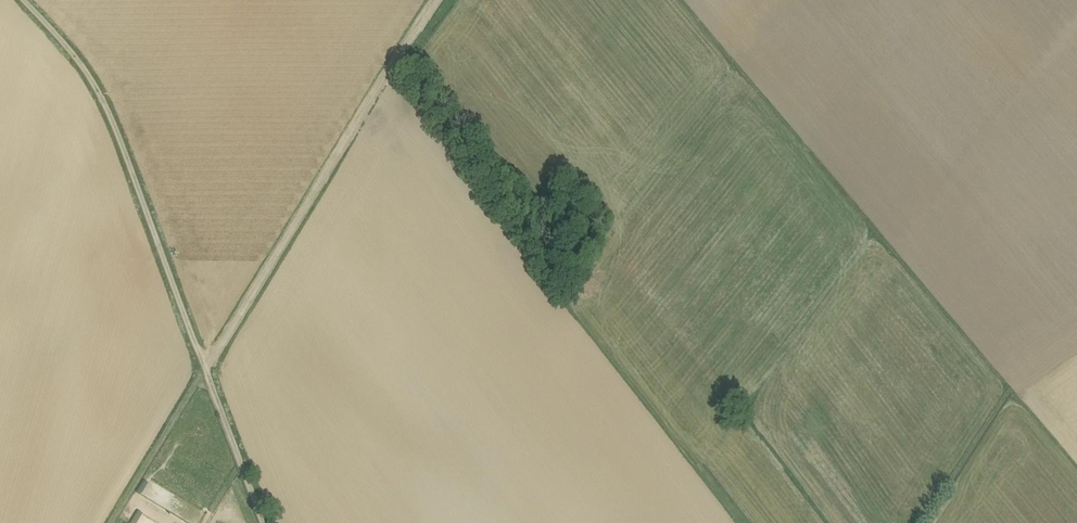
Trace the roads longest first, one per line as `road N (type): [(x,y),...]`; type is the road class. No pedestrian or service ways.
road 1 (track): [(266,522),(92,76),(24,0)]
road 2 (track): [(204,368),(442,0)]
road 3 (track): [(204,368),(110,522)]

